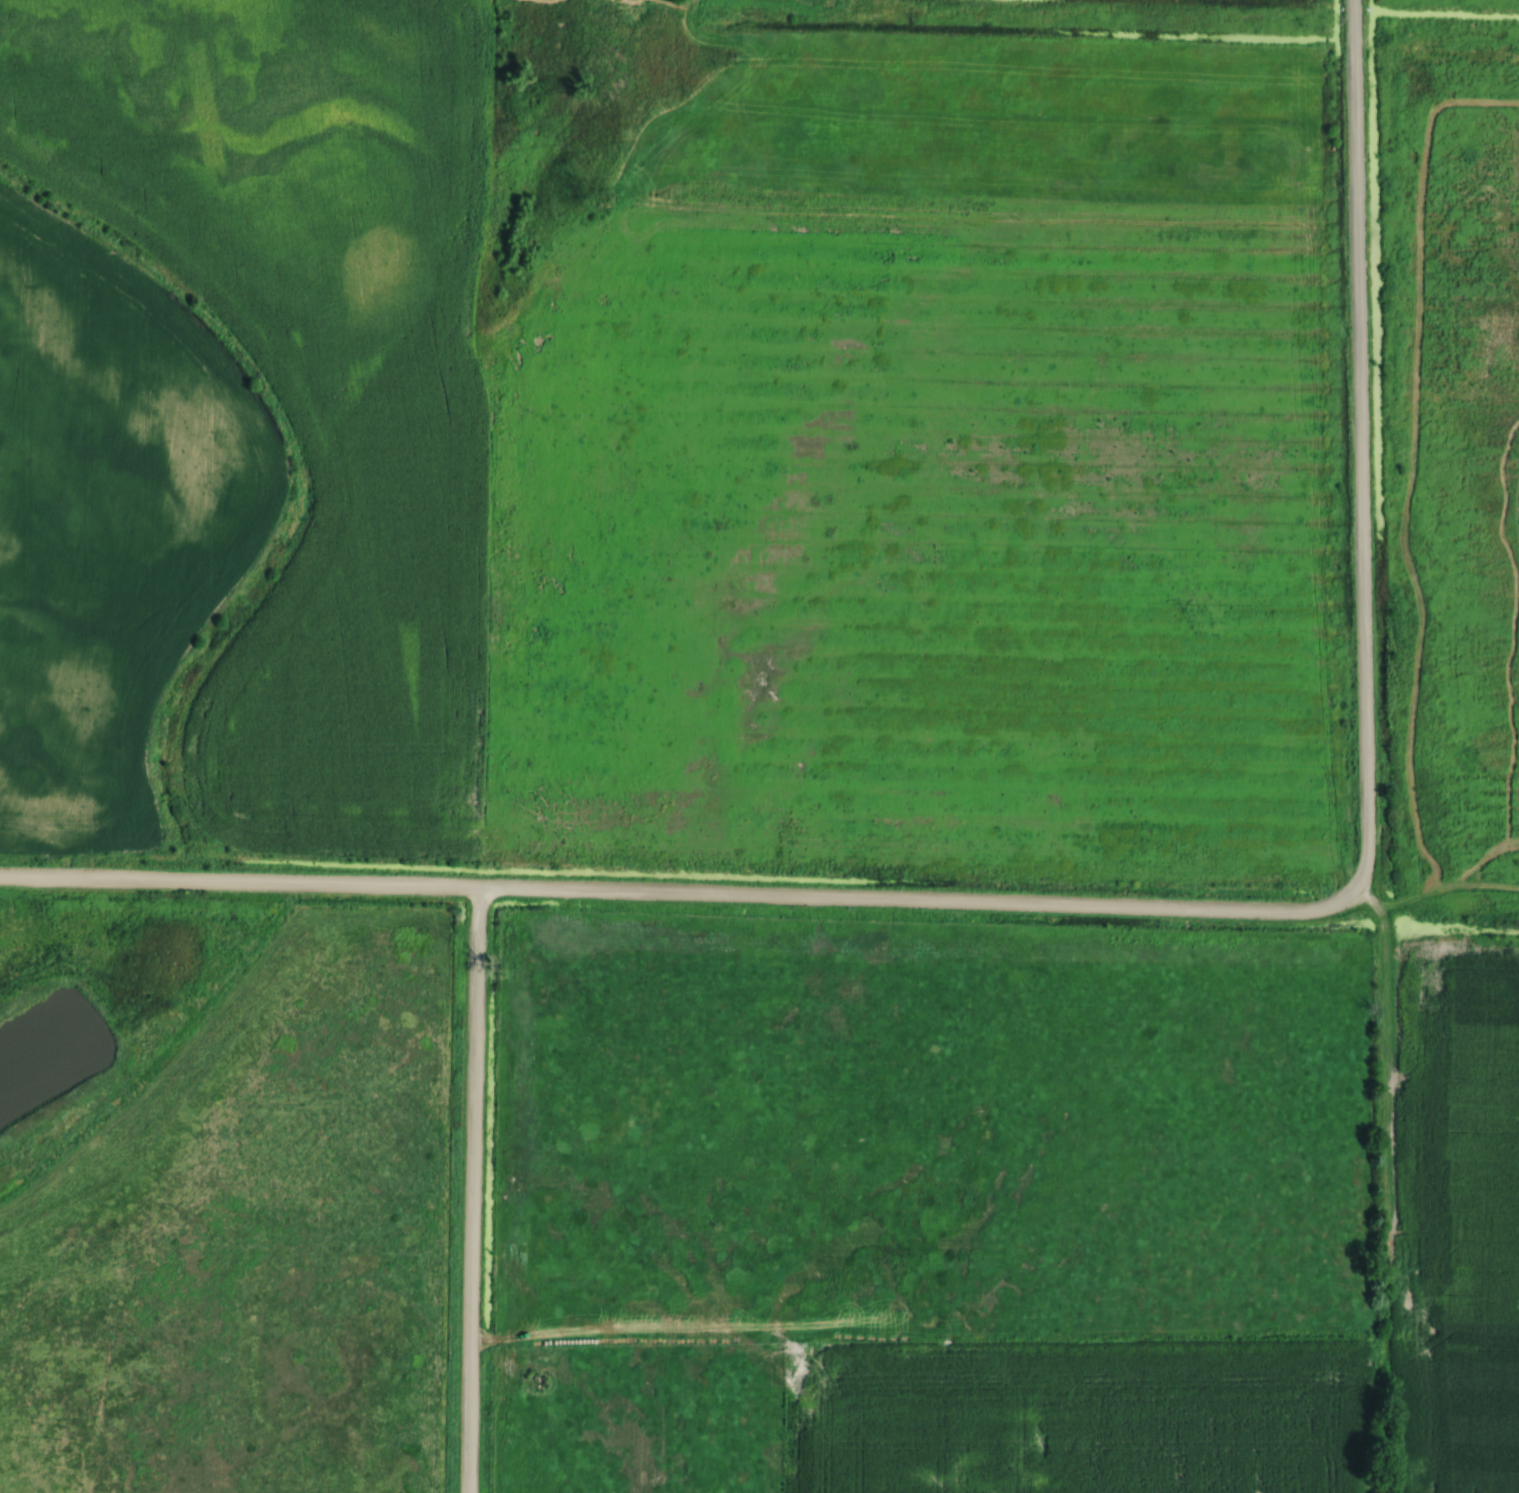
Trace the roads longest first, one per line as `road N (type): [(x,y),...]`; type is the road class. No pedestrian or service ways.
road 1 (residential): [(1358,889),(1314,911),(1272,911),(0,874)]
road 2 (residential): [(1358,889),(1365,875),(1352,0)]
road 3 (residential): [(471,1492),(480,886)]

